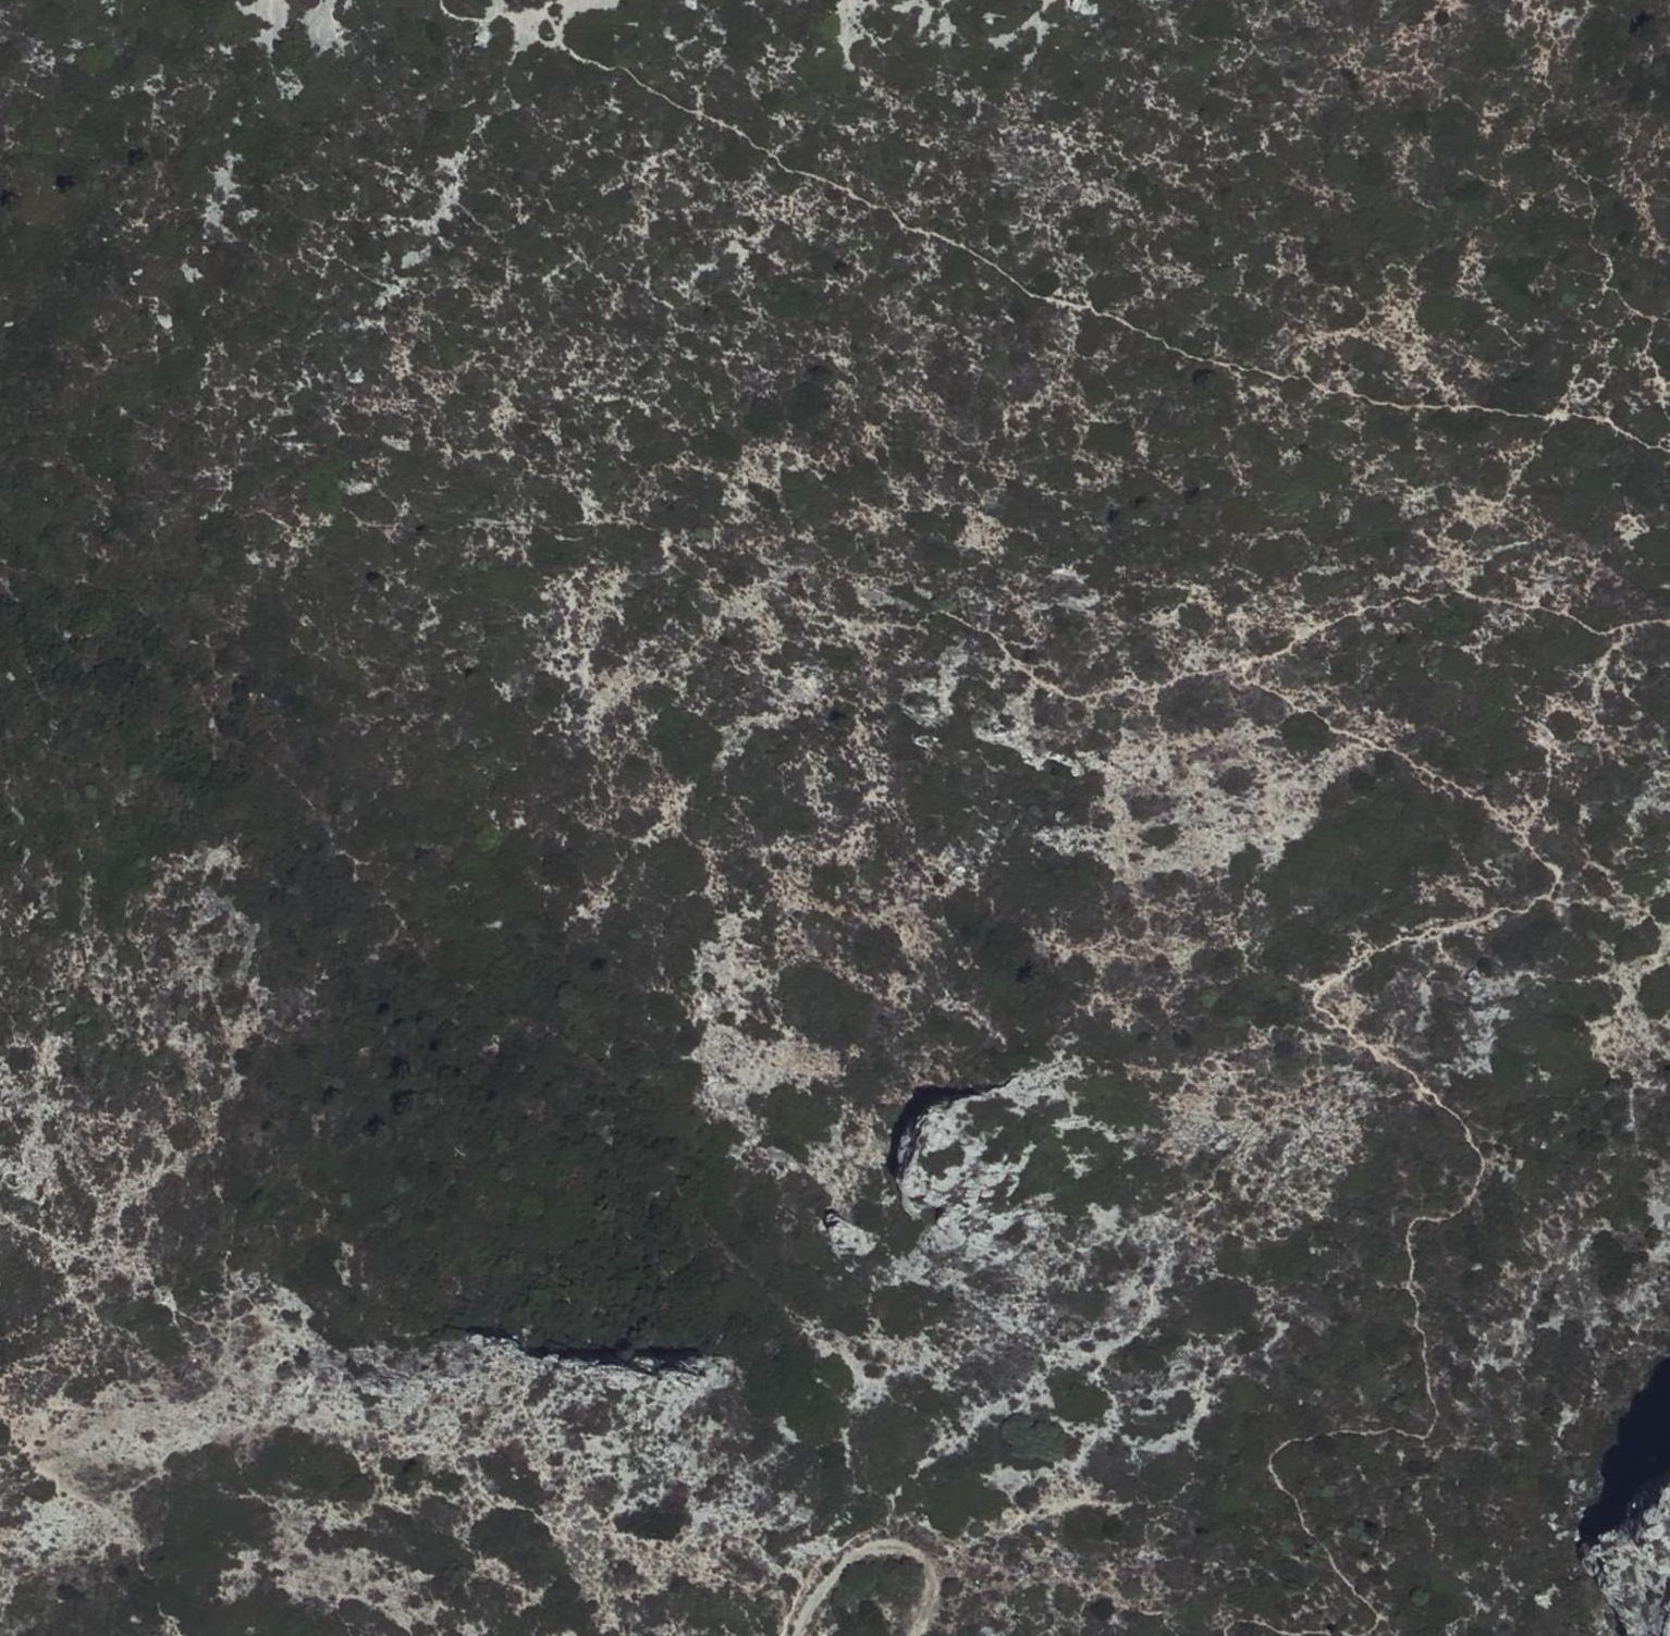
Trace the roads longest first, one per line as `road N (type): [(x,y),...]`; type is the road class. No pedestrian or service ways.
road 1 (track): [(799,1635),(832,1575),(868,1551),(913,1551),(929,1582),(916,1635)]

